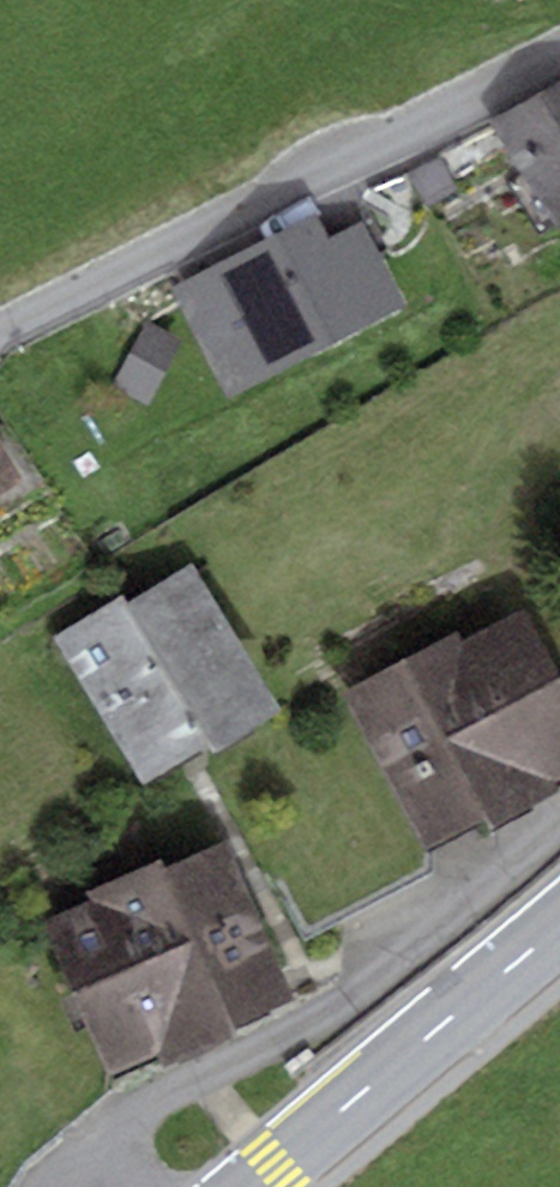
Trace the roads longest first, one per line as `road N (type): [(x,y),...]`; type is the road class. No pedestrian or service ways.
road 1 (residential): [(0,334),(559,56)]
road 2 (secondary): [(559,924),(253,1186)]

